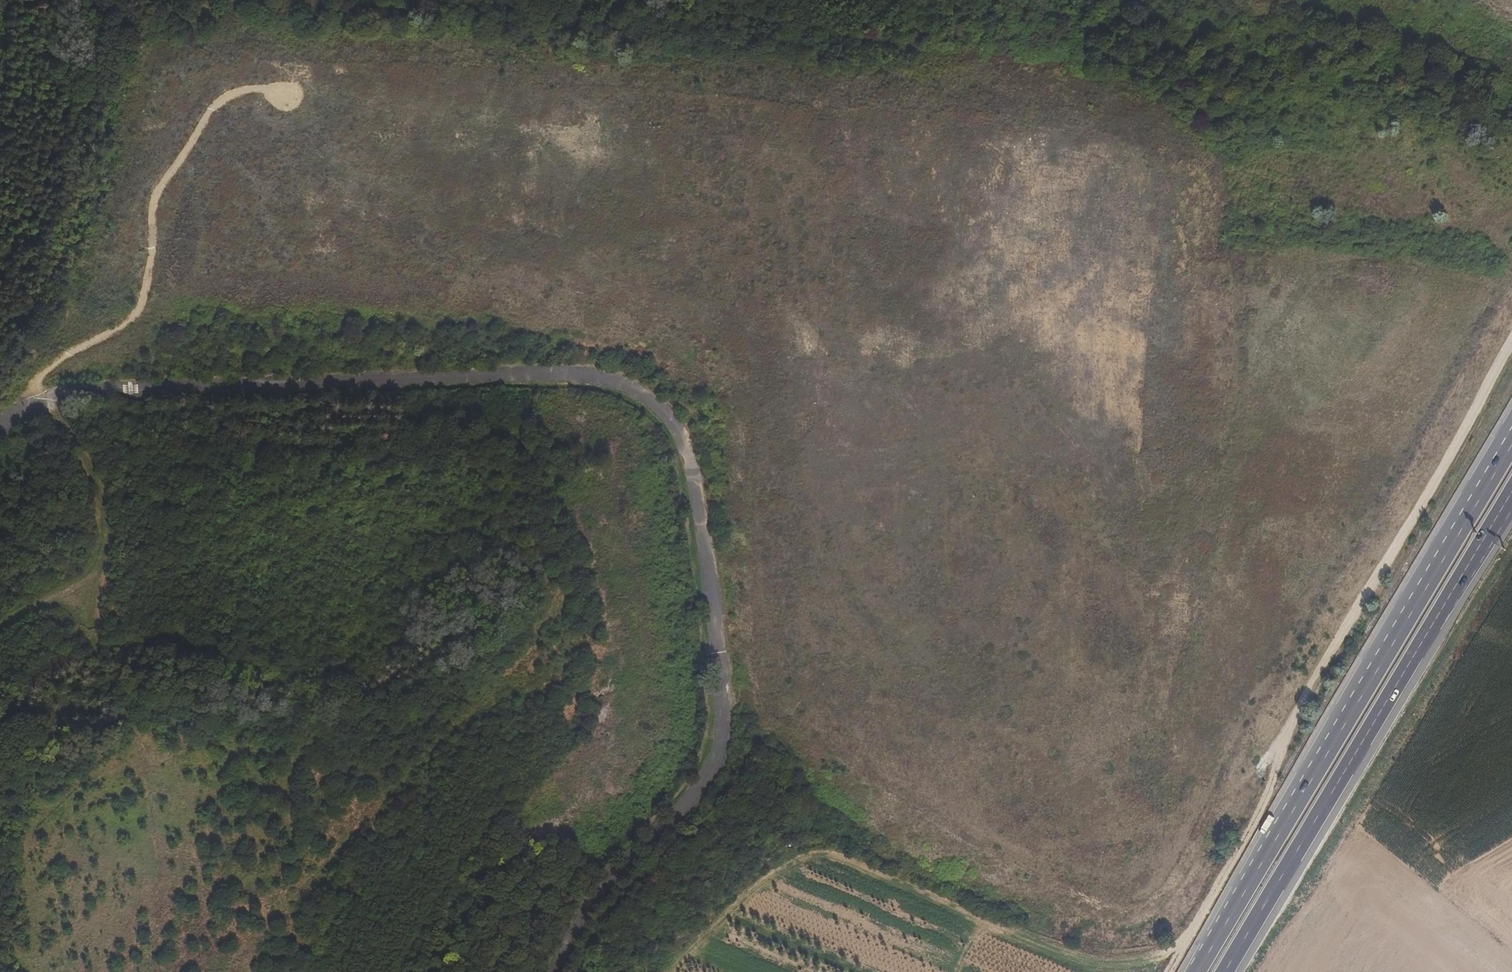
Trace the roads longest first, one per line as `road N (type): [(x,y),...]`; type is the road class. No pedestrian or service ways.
road 1 (unclassified): [(552,971),(604,881),(689,799),(708,770),(718,732),(717,674),(685,452),(672,426),(629,390),(570,372),(92,389),(26,405)]
road 2 (primary): [(1505,458),(1198,971)]
road 3 (primary): [(1225,971),(1511,495)]
road 4 (track): [(26,405),(43,375),(137,314),(155,254),(159,196),(206,118),(222,99),(249,90),(297,95),(291,104),(278,101)]
road 5 (track): [(53,393),(99,493),(98,572)]

